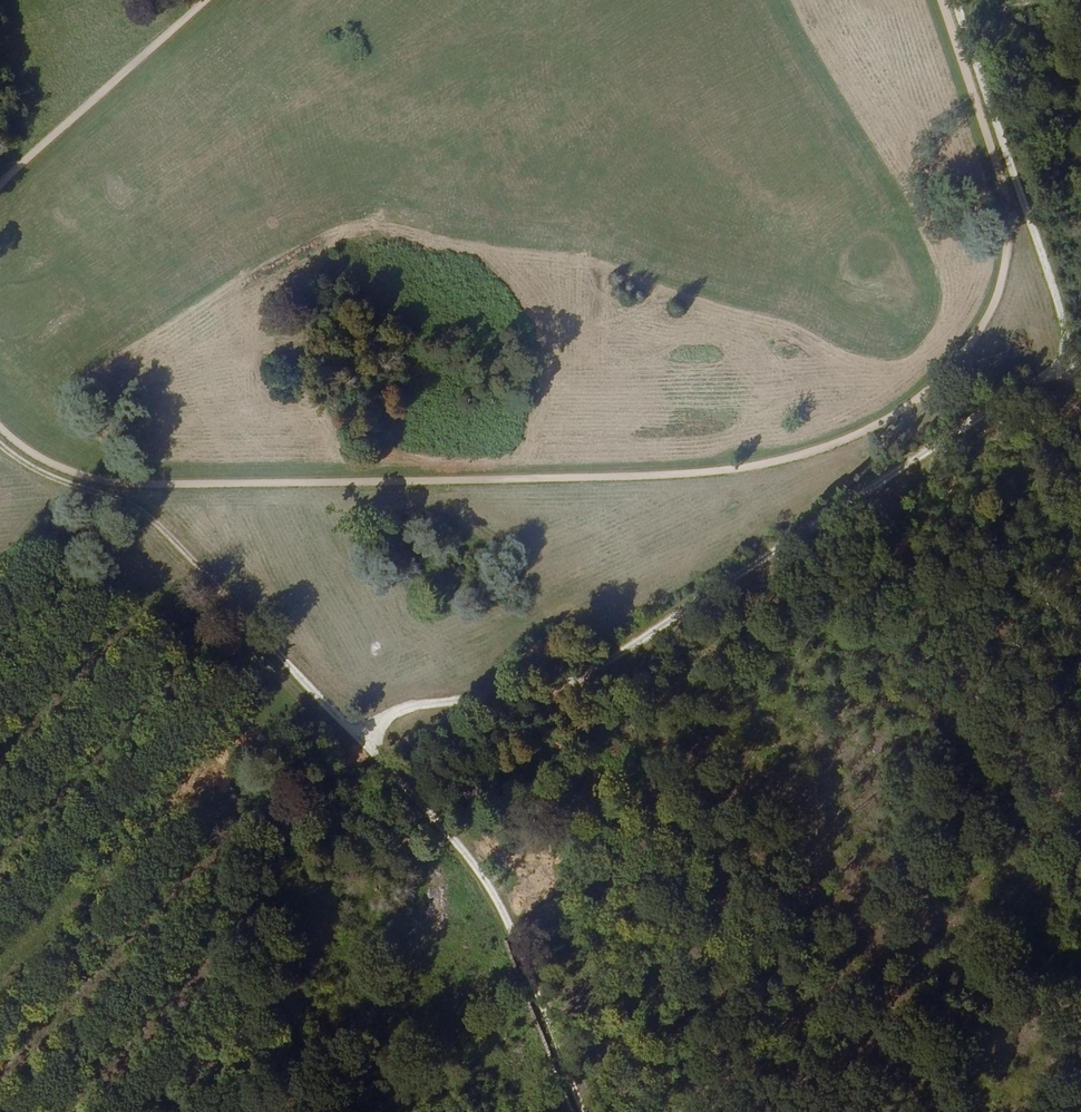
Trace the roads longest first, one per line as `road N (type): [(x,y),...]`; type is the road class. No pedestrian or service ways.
road 1 (track): [(942,0),(1010,207),(1004,283),(990,319),(937,389),(843,441),(783,461),(688,475),(168,484),(69,472),(0,426)]
road 2 (track): [(1070,340),(1062,360),(1029,385),(585,672),(384,741),(350,734)]
road 3 (track): [(955,0),(1080,372)]
road 4 (track): [(350,734),(112,483)]
road 5 (track): [(0,187),(210,0)]
road 6 (track): [(350,734),(453,844),(497,911)]
road 7 (track): [(579,1111),(497,911)]

